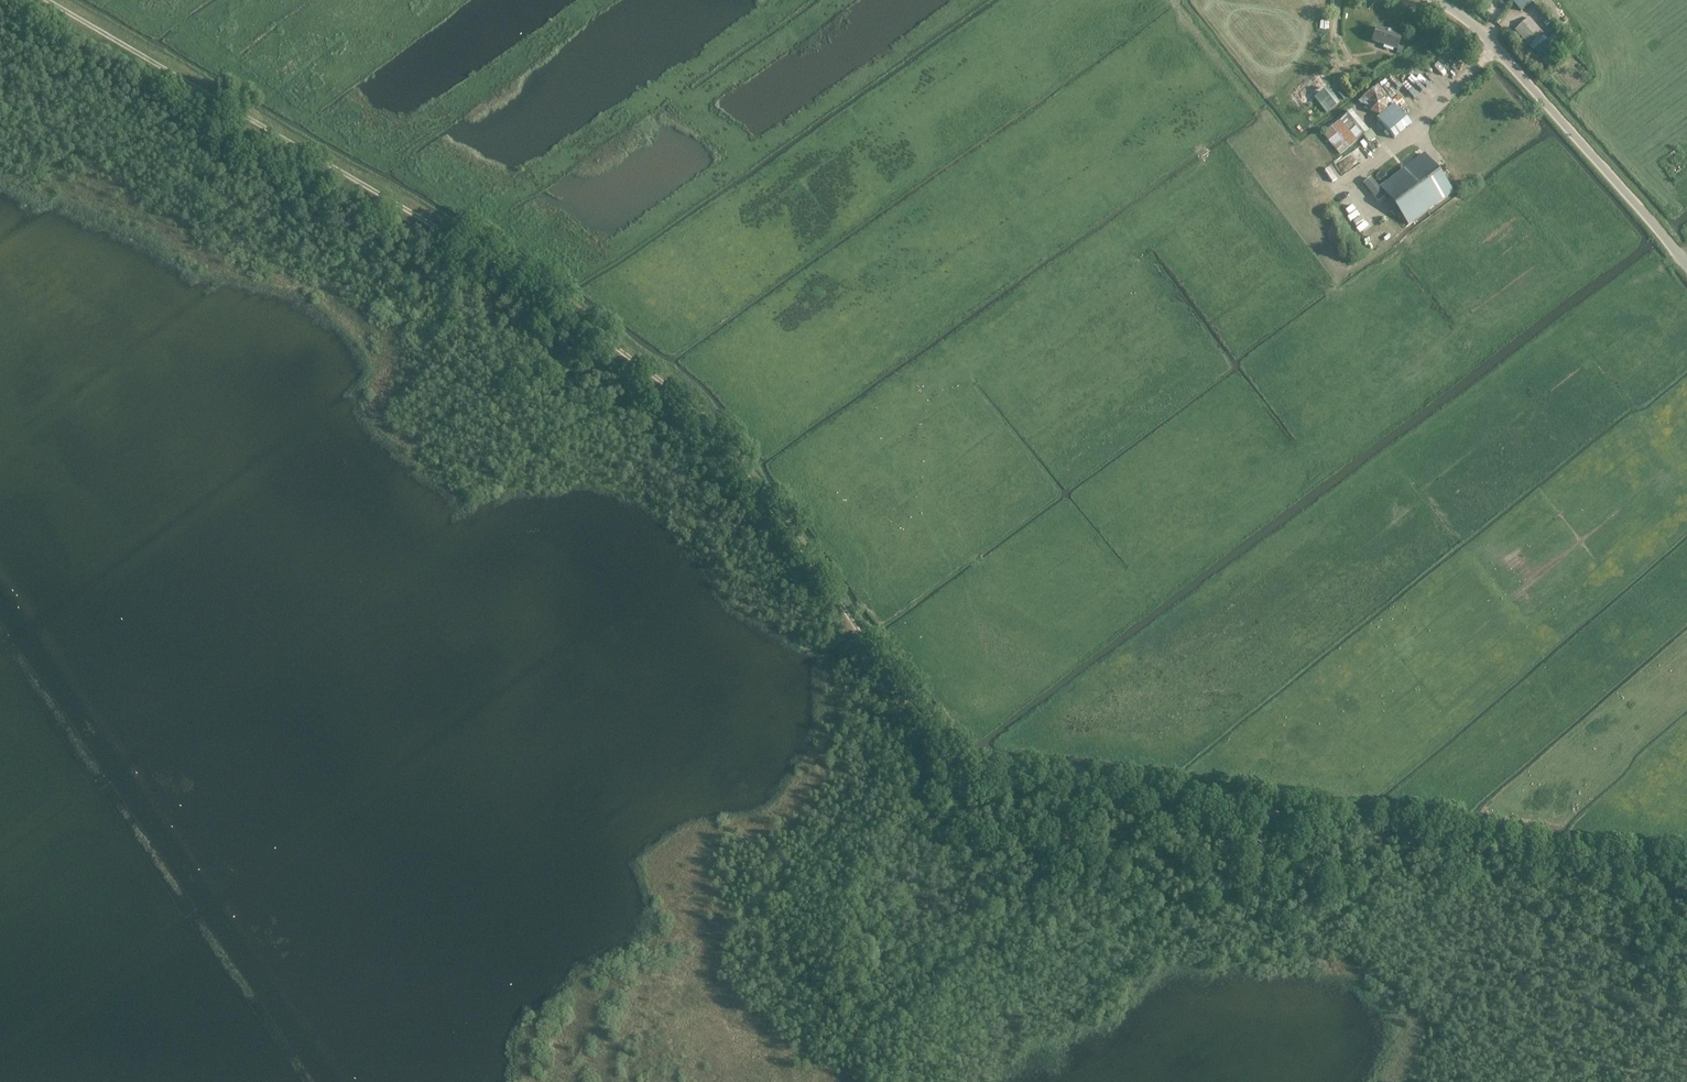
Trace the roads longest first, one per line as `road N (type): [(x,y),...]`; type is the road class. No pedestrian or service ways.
road 1 (track): [(1686,865),(1510,848),(961,762),(669,389),(523,279),(46,0)]
road 2 (unclassified): [(1686,265),(1480,35),(1428,0)]

